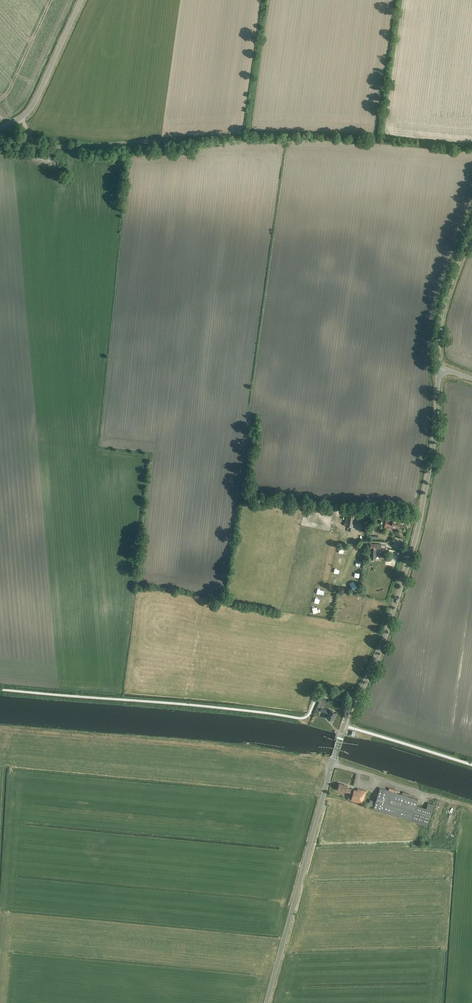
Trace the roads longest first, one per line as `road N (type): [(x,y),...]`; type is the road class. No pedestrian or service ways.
road 1 (unclassified): [(354,703),(382,646),(417,530),(438,370)]
road 2 (track): [(0,728),(332,764)]
road 3 (unclassified): [(267,1002),(354,703)]
road 4 (track): [(20,119),(40,145),(154,142),(162,153)]
road 5 (unclassified): [(0,128),(33,106),(81,0)]
road 6 (unclassified): [(438,370),(442,314),(471,231)]

